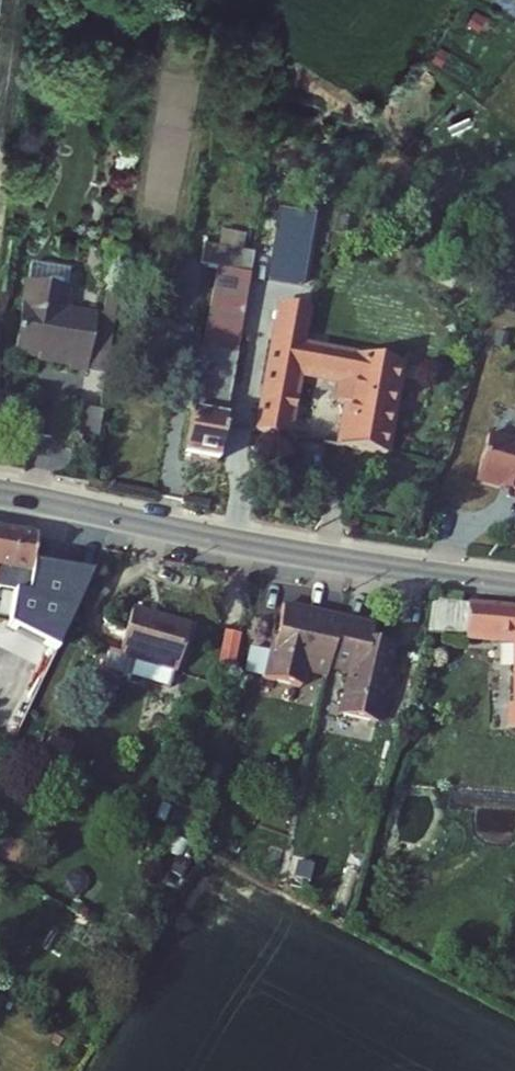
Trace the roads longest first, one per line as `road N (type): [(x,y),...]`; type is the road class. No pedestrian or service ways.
road 1 (residential): [(514,583),(335,559),(0,493)]

